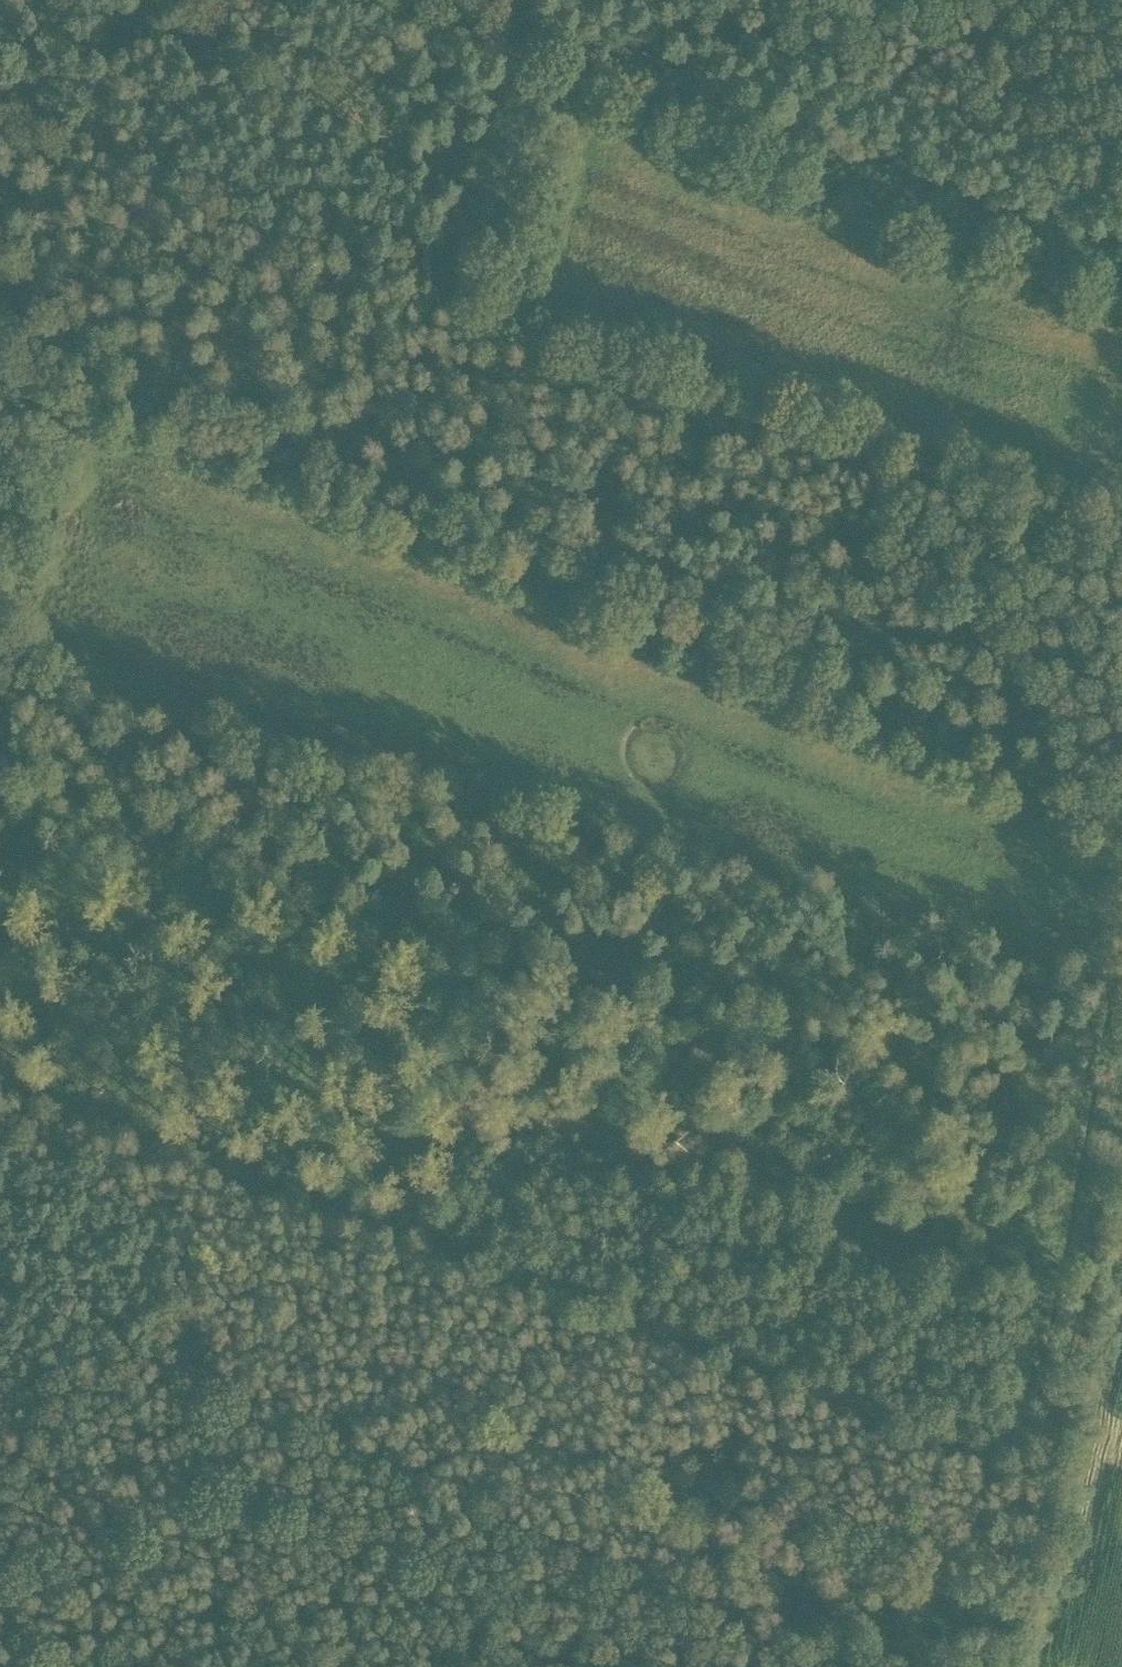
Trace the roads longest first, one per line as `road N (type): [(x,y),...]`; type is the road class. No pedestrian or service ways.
road 1 (track): [(1121,1080),(1013,1666)]

